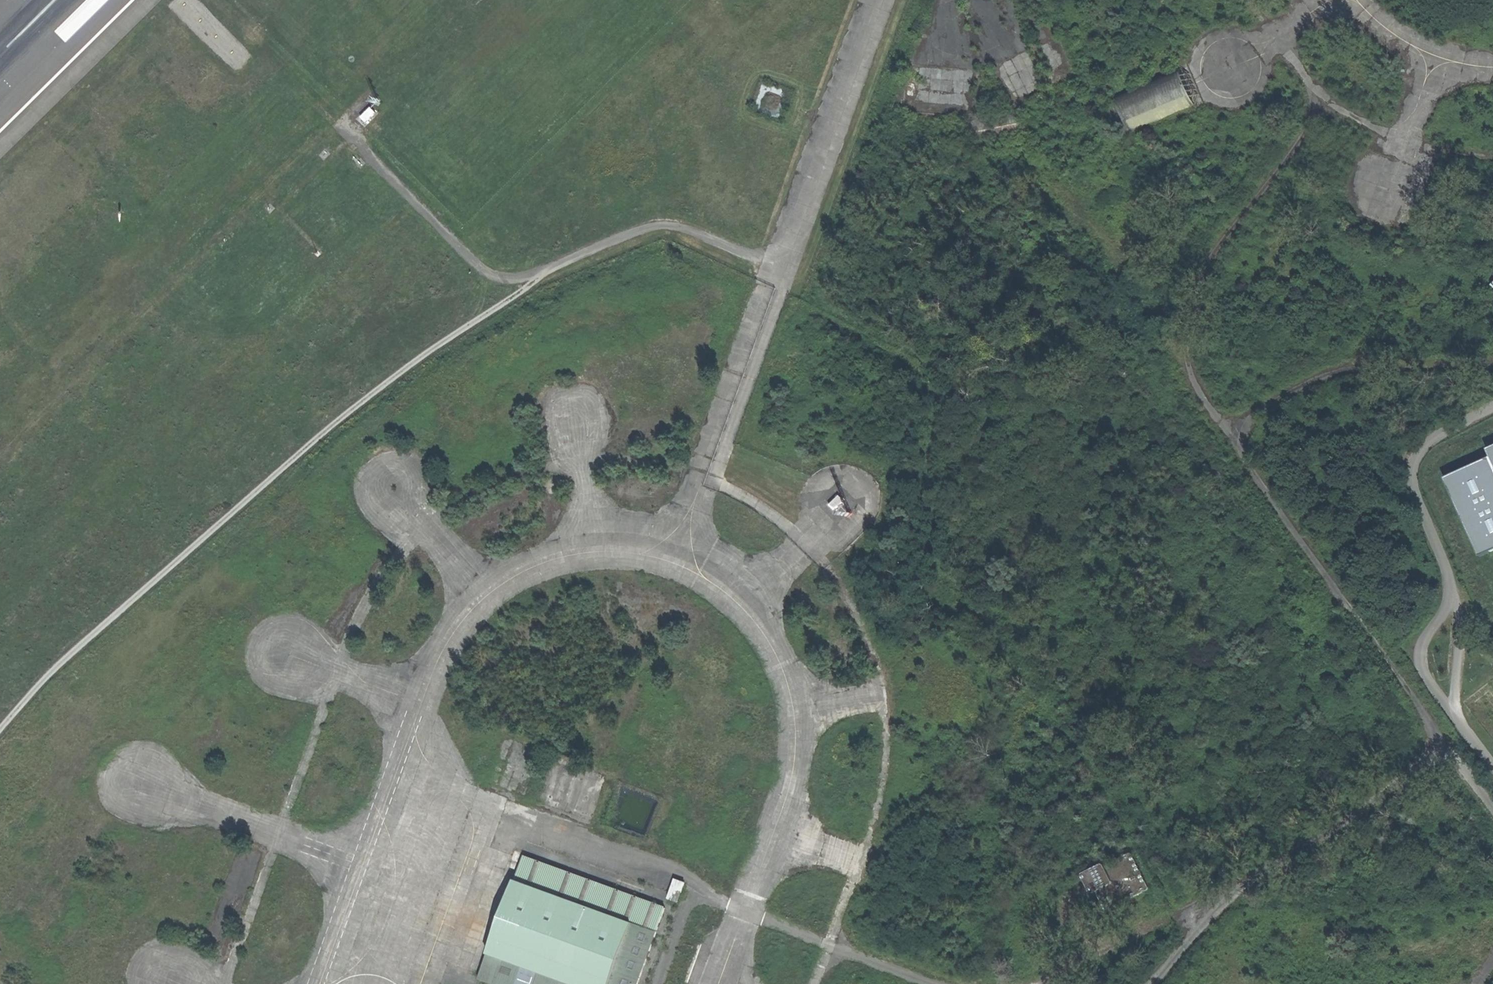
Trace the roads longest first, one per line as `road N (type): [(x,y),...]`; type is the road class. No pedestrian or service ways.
road 1 (unclassified): [(1492,411),(1433,442),(1417,463),(1417,494),(1455,591)]
road 2 (unclassified): [(1455,591),(1420,658),(1454,713)]
road 3 (unclassified): [(1454,713),(1462,620),(1455,591)]

